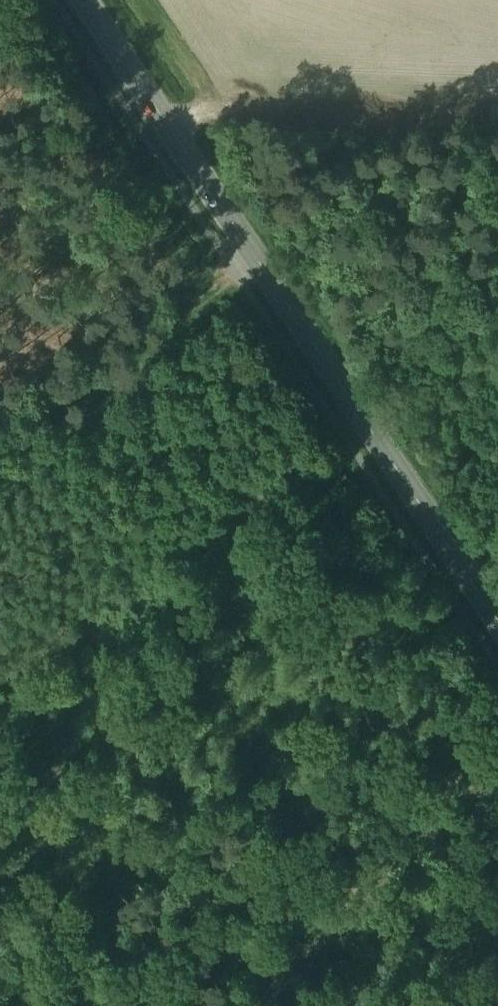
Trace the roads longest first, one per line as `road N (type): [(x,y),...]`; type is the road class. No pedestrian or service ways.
road 1 (tertiary): [(84,0),(497,621)]
road 2 (track): [(497,741),(247,1005)]
road 3 (track): [(258,261),(0,451)]

